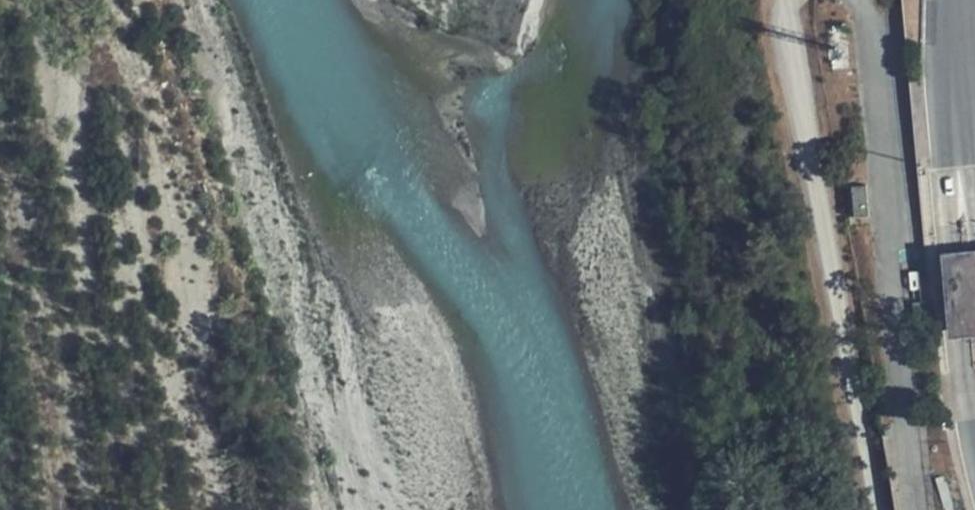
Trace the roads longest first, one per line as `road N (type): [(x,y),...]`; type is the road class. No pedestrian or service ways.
road 1 (track): [(877,509),(787,0)]

